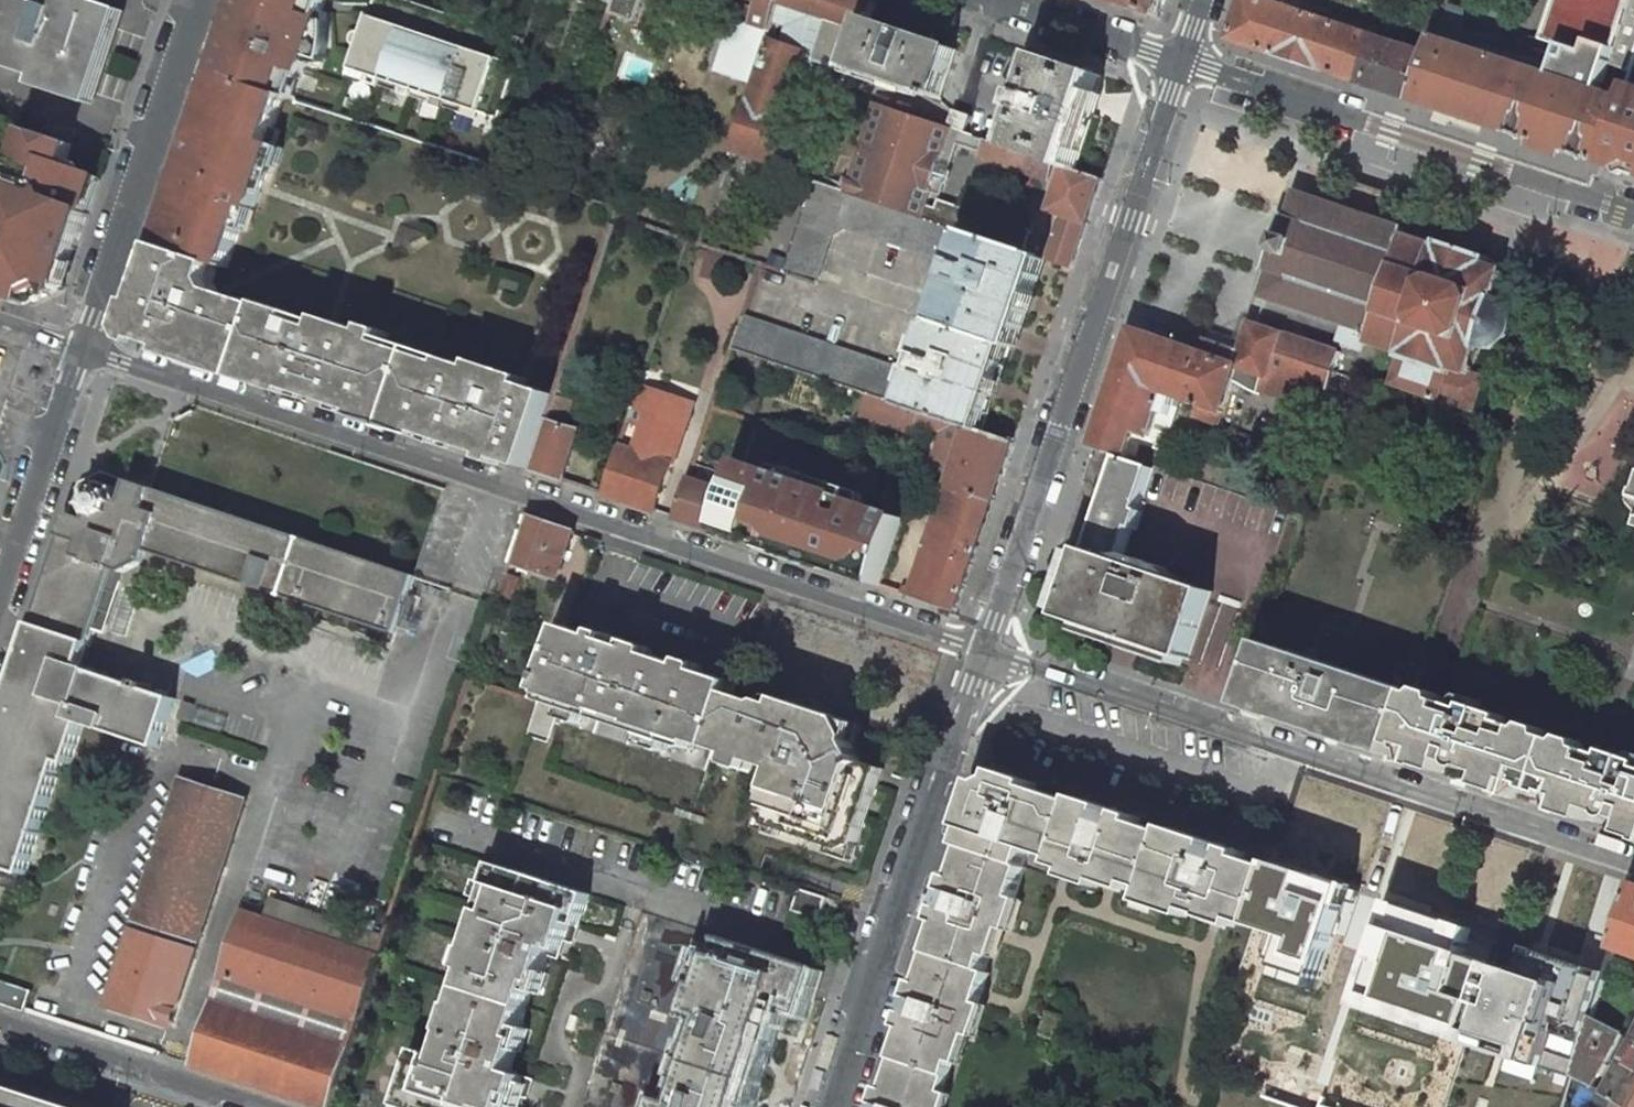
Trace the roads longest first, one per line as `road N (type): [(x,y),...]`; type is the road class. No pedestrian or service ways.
road 1 (residential): [(987,648),(85,348)]
road 2 (residential): [(1633,867),(987,648)]
road 3 (residential): [(987,648),(1183,59)]
road 4 (residential): [(829,1106),(987,648)]
road 5 (residential): [(1633,214),(1183,59)]
road 6 (residential): [(200,0),(85,348)]
road 7 (residential): [(257,1106),(0,1022)]
road 8 (residential): [(85,348),(0,592)]
road 9 (residential): [(1183,59),(1001,0)]

